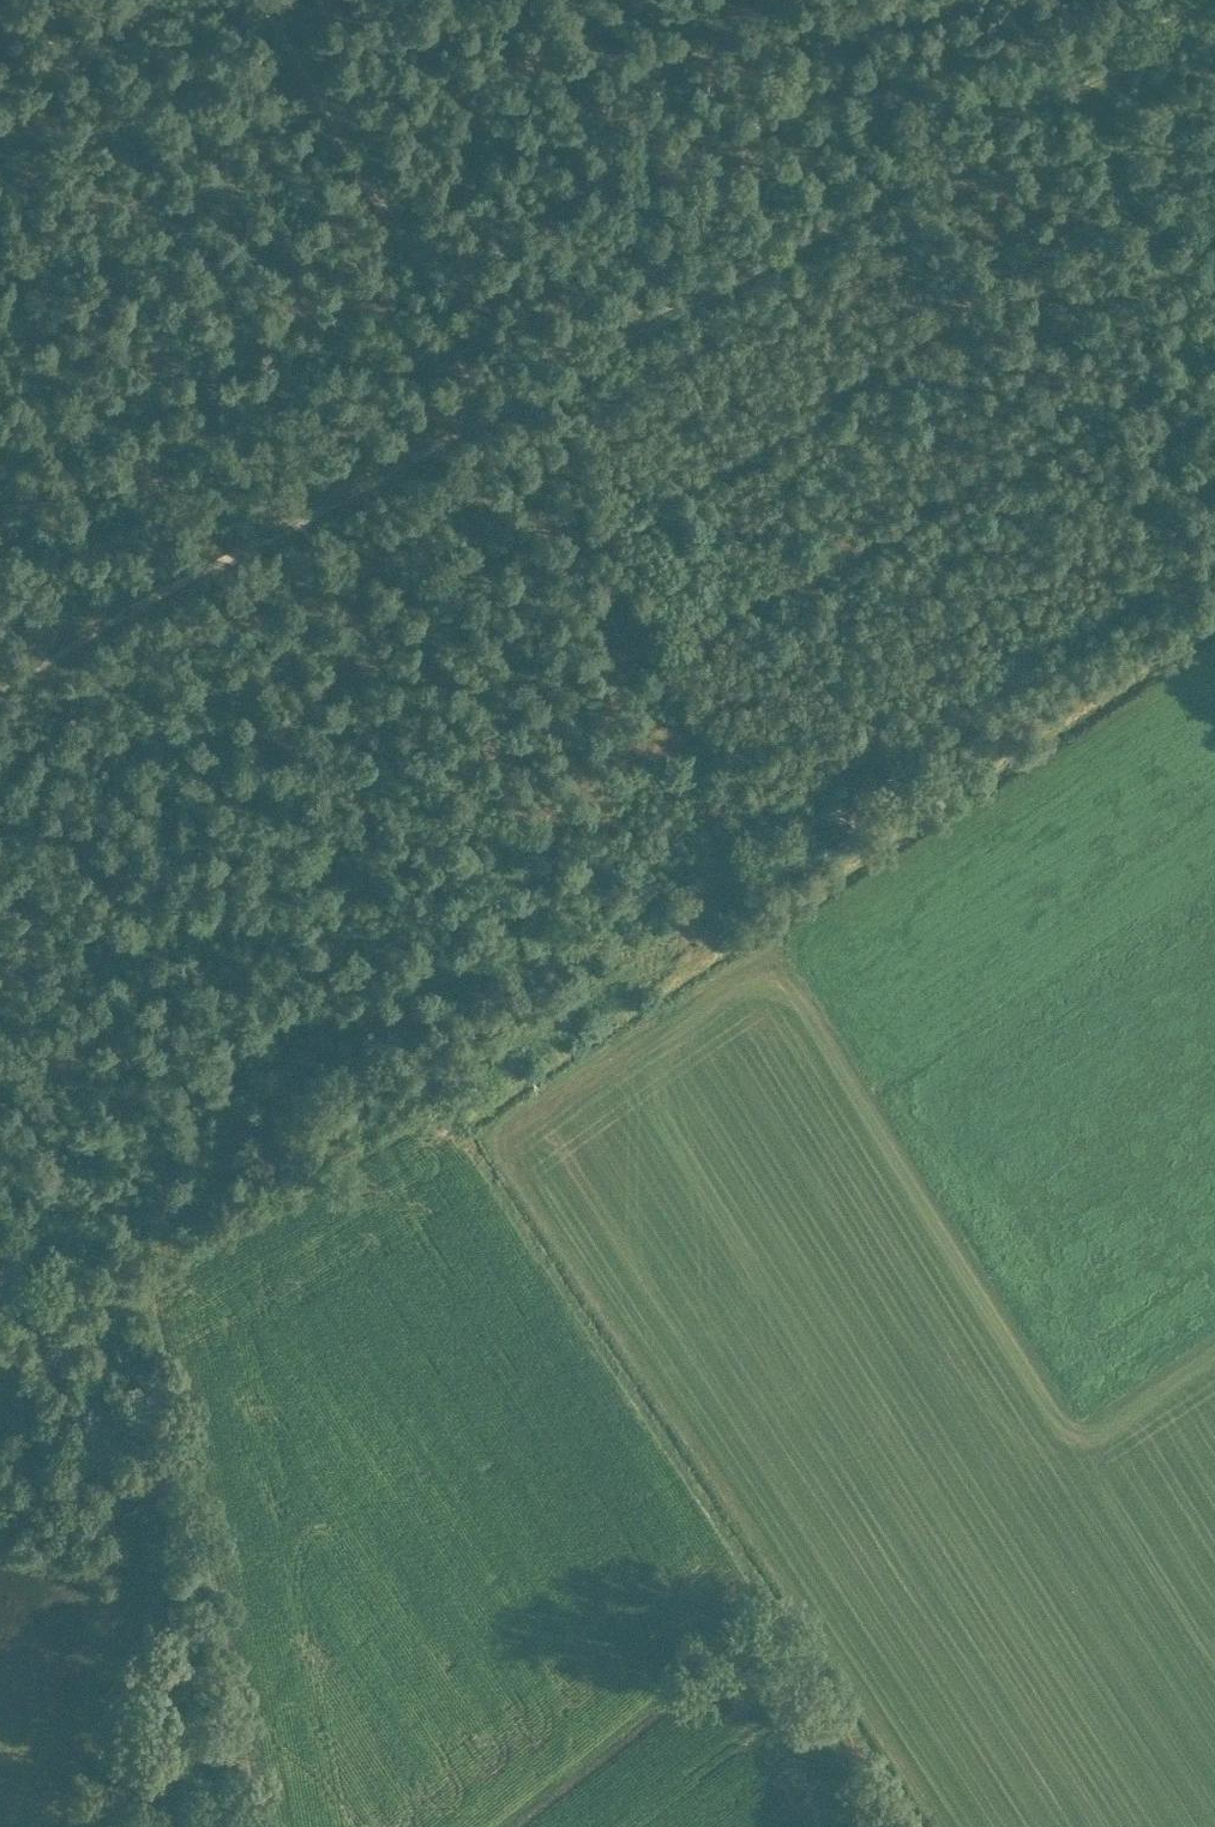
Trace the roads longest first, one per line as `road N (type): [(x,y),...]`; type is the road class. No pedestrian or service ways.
road 1 (track): [(491,412),(1080,76)]
road 2 (track): [(0,692),(491,412)]
road 3 (track): [(1080,76),(1214,362)]

